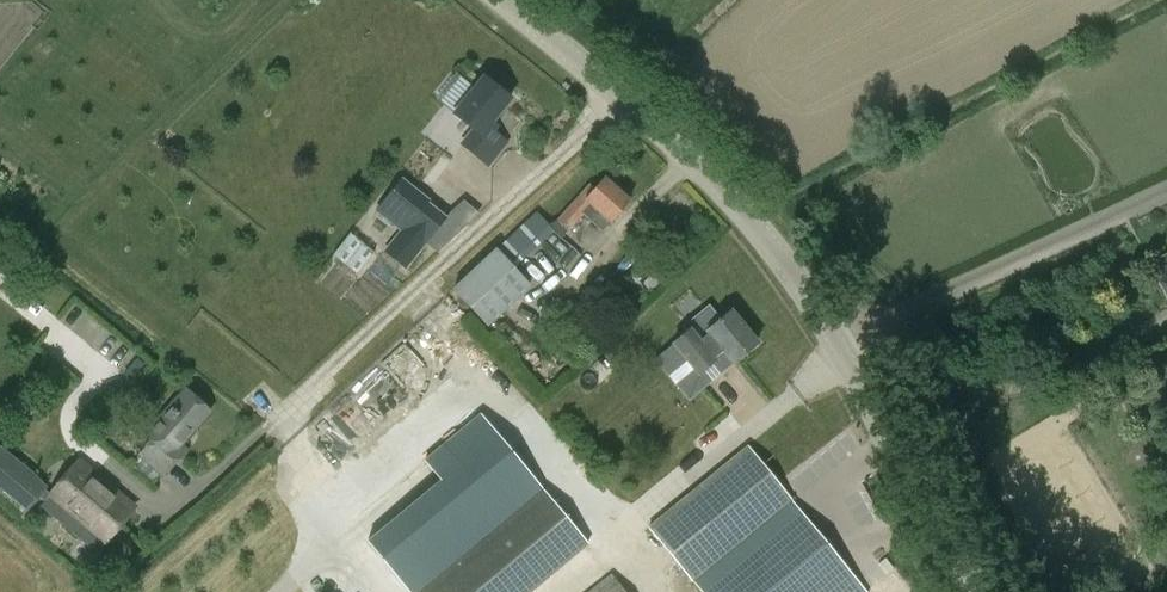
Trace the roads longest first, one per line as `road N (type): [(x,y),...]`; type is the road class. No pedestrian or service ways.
road 1 (tertiary): [(982,591),(795,277),(686,152),(617,95)]
road 2 (unclassified): [(617,95),(272,422)]
road 3 (tertiary): [(617,95),(501,0)]

